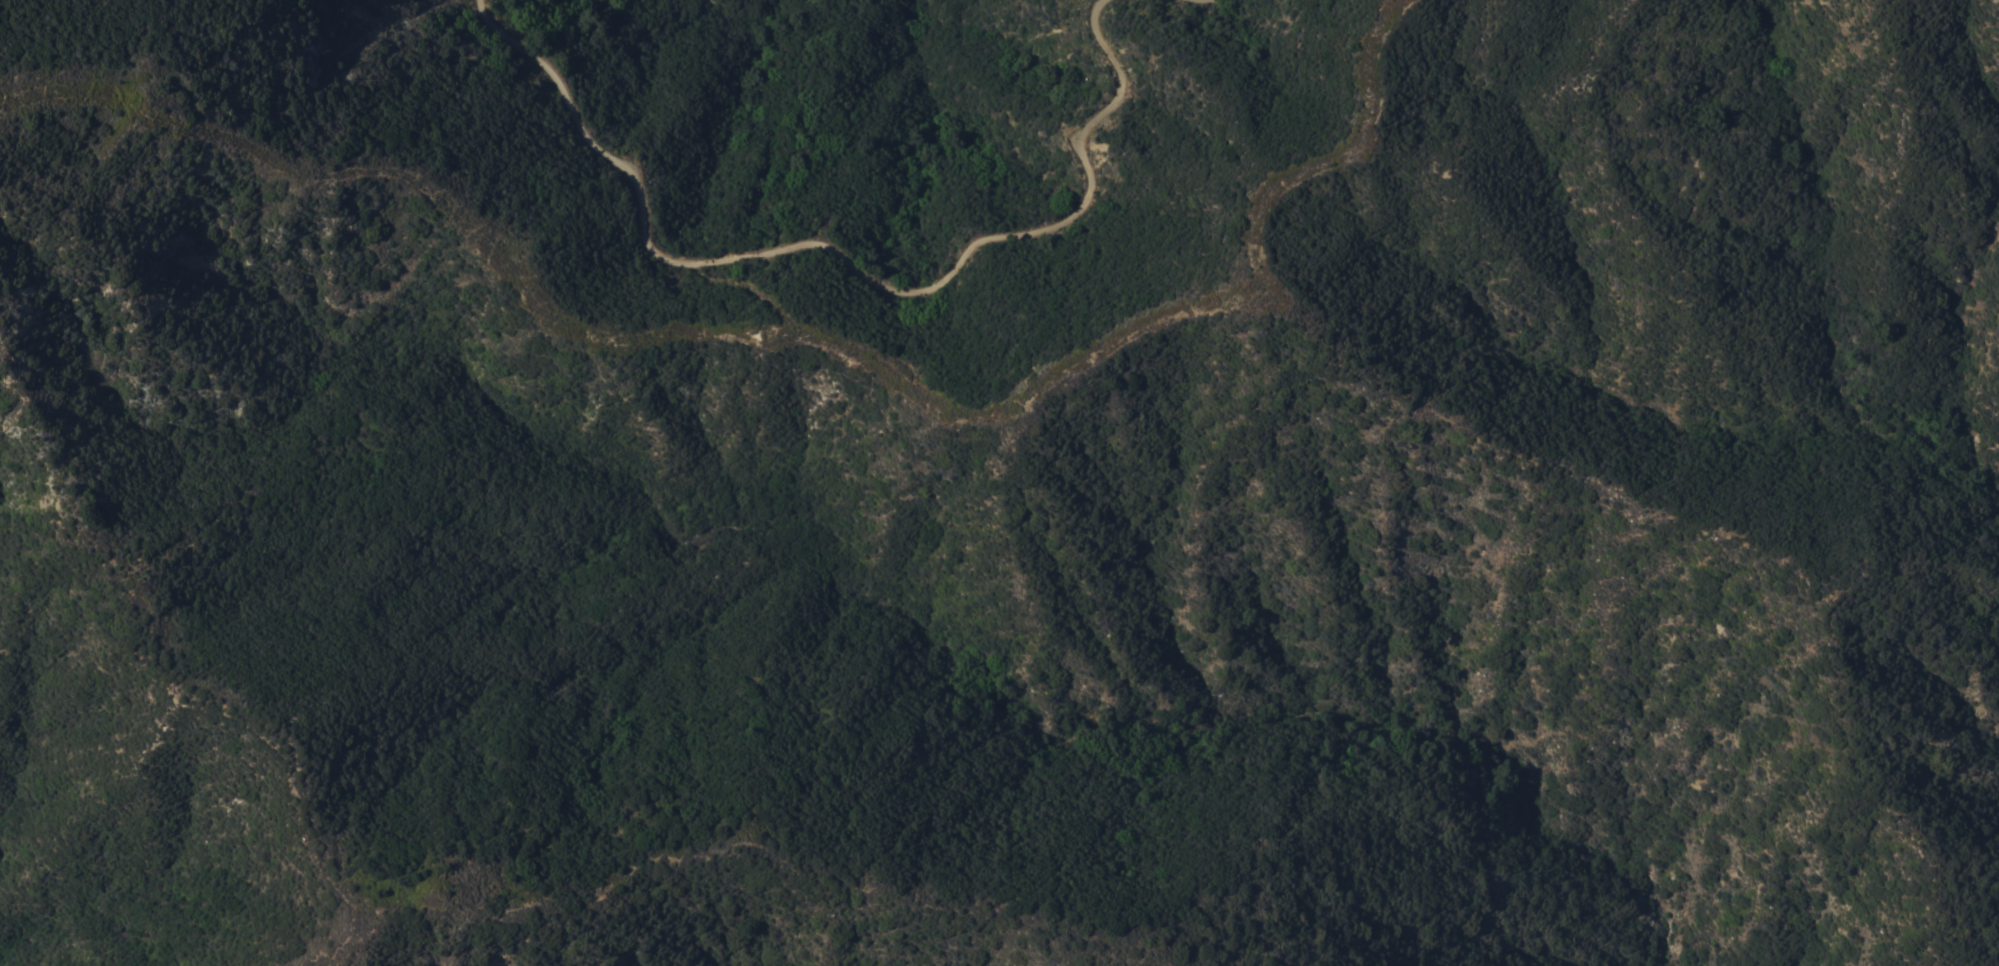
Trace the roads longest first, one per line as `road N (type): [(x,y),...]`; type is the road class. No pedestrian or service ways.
road 1 (track): [(1104,0),(1094,26),(1116,87),(1089,129),(1089,190),(1079,209),(1039,232),(988,241),(941,280),(904,294),(812,246),(695,266),(661,260),(647,246),(628,174),(584,135),(547,71),(500,32),(480,0)]

